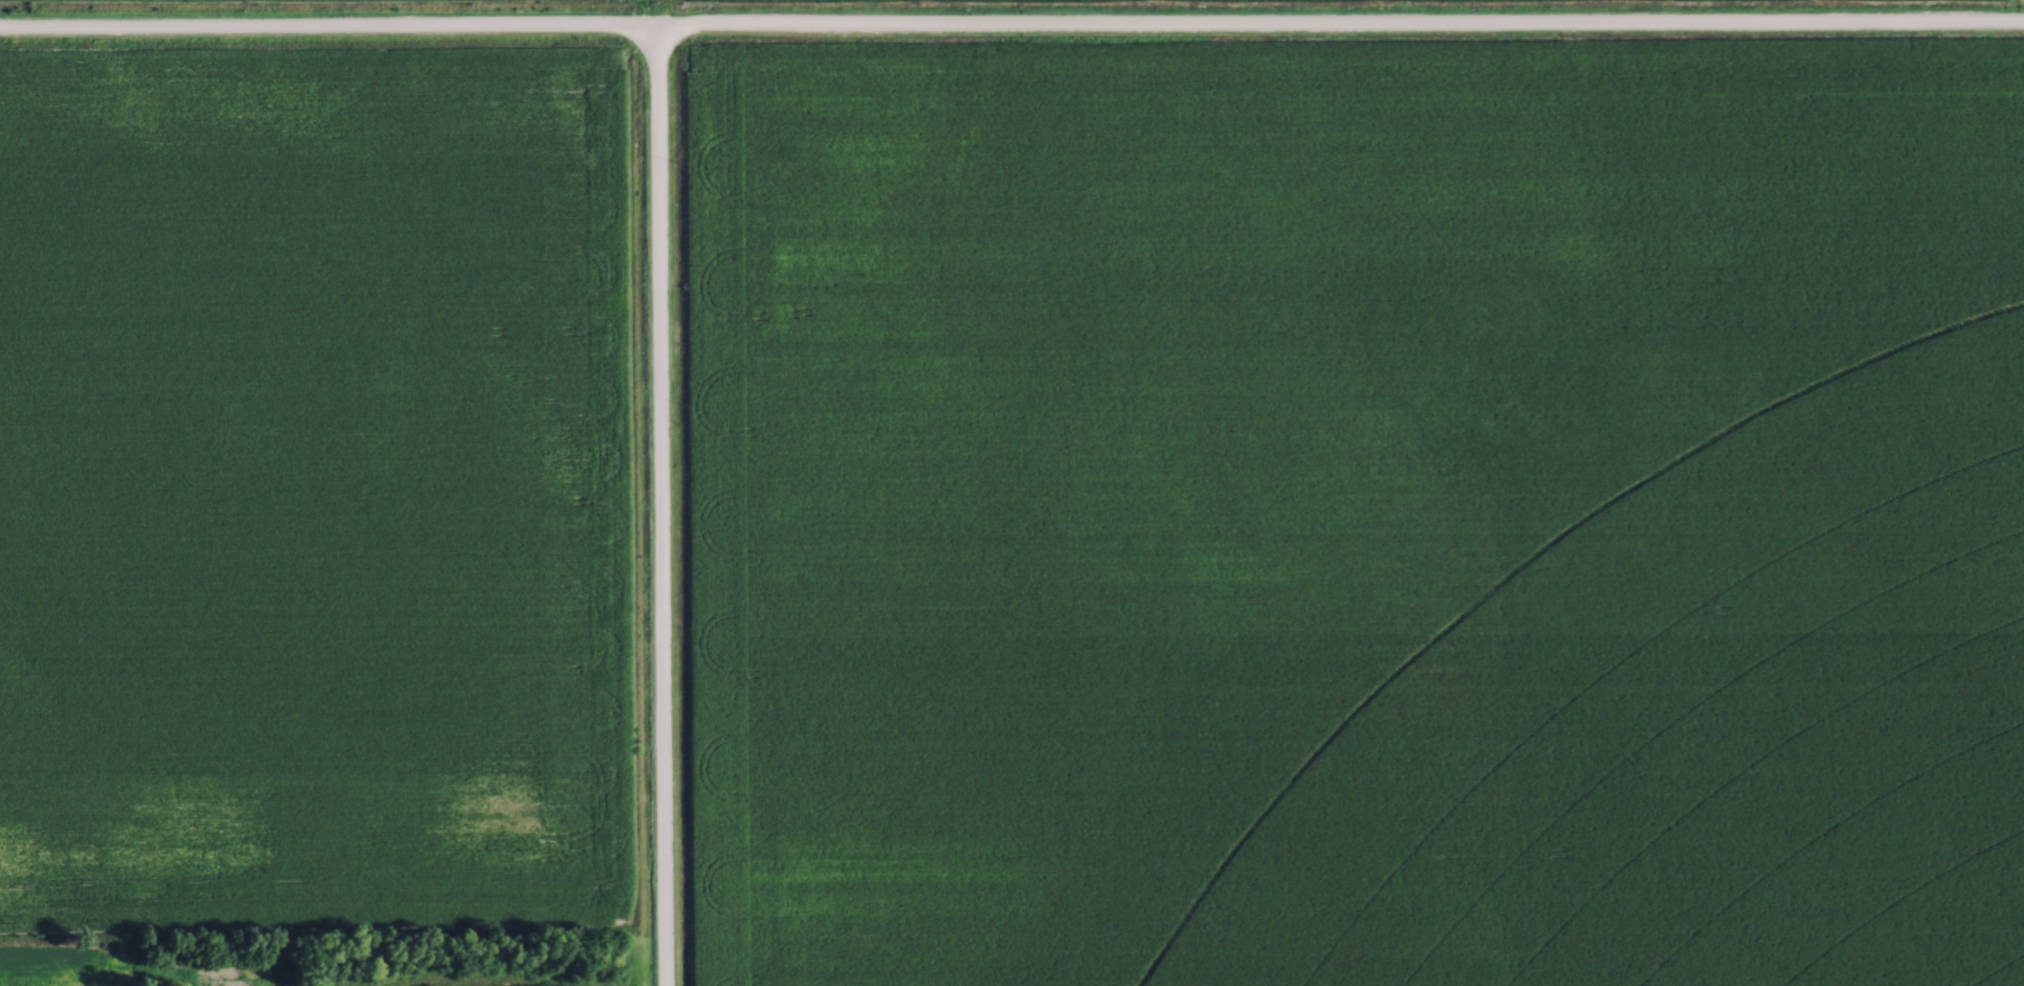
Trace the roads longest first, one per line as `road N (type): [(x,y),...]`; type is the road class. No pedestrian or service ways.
road 1 (residential): [(2023,25),(0,32)]
road 2 (residential): [(666,985),(655,28)]

